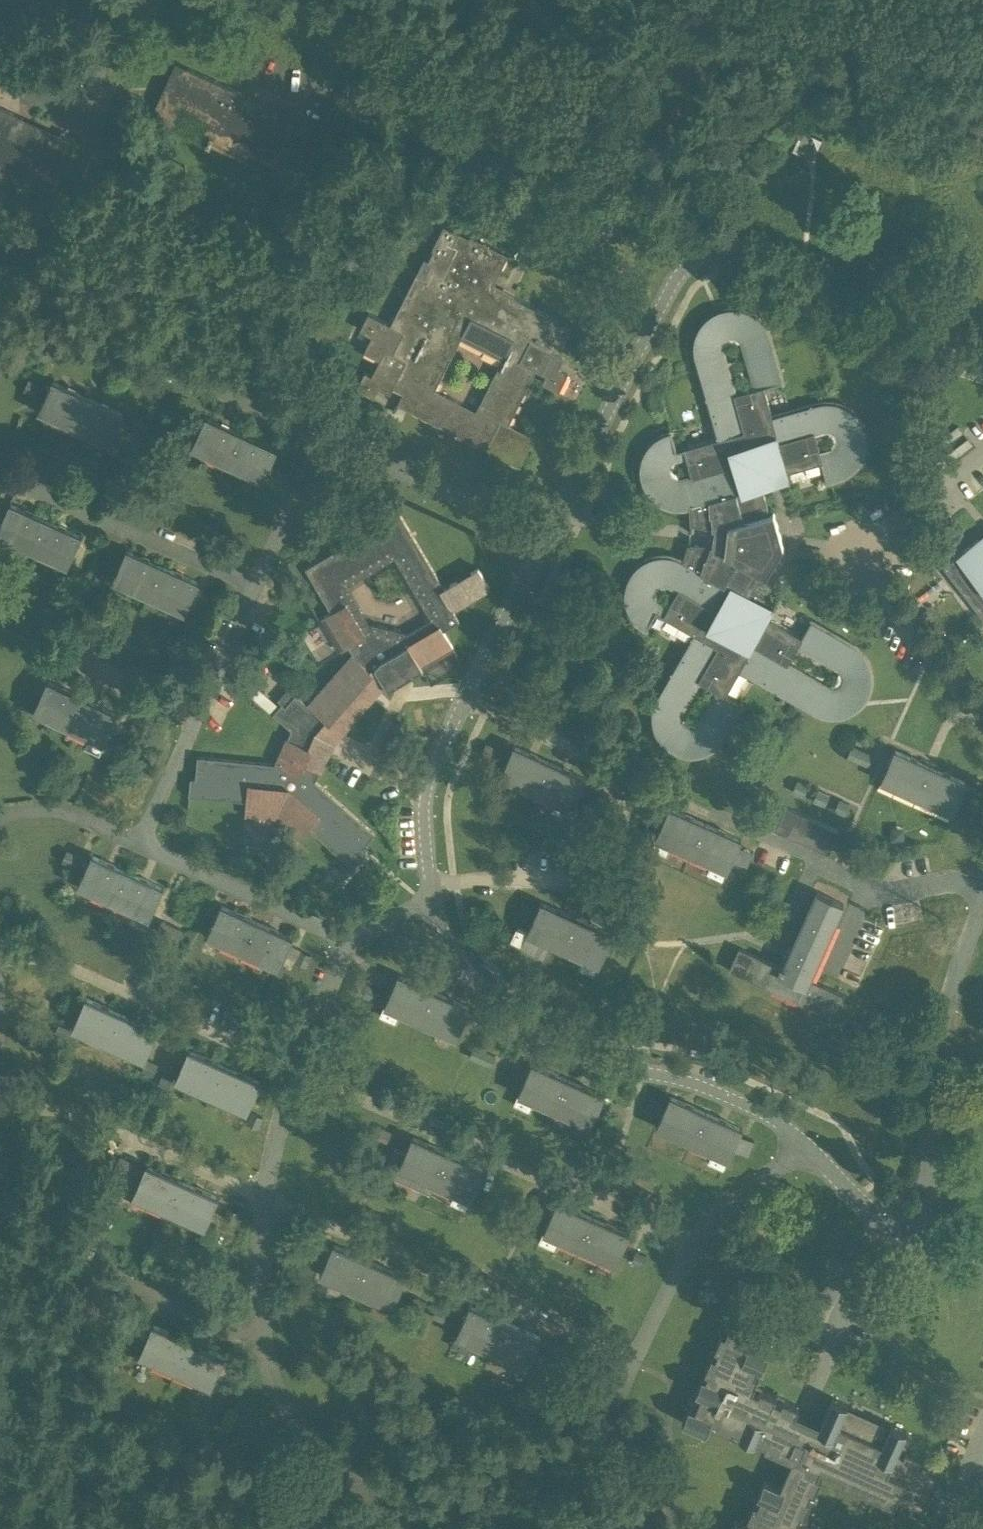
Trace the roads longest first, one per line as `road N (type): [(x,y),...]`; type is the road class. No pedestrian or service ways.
road 1 (residential): [(287,0),(680,221),(704,256)]
road 2 (residential): [(432,892),(462,962),(522,1024),(587,1060),(722,1095),(773,1119),(809,1149)]
road 3 (residential): [(294,1067),(692,1247)]
road 4 (residential): [(632,1364),(264,1201)]
road 5 (residential): [(543,539),(426,791),(432,892)]
road 6 (residential): [(909,1239),(927,1205),(942,1026),(982,907)]
road 7 (residential): [(323,436),(203,381),(117,354),(68,350),(0,369)]
road 8 (residential): [(704,256),(678,275),(543,539)]
road 9 (residential): [(0,958),(76,971),(294,1067)]
road 10 (residential): [(267,1352),(29,1244),(0,1211)]
road 11 (residential): [(982,355),(751,257),(716,253)]
road 12 (residential): [(139,845),(256,588)]
road 13 (residential): [(264,1201),(77,1122),(0,1114)]
road 14 (residential): [(256,588),(0,477)]
road 15 (residential): [(543,539),(323,436)]
road 16 (residential): [(139,845),(347,937)]
road 17 (residential): [(267,1352),(271,1379),(298,1427),(398,1528)]
road 18 (residential): [(575,1528),(594,1449),(632,1364)]
road 19 (residential): [(256,588),(323,436)]
road 20 (residential): [(692,1247),(733,1197),(809,1149)]
road 21 (residential): [(264,1201),(267,1352)]
road 22 (residential): [(0,816),(75,814),(139,845)]
road 23 (residential): [(347,937),(294,1067)]
road 24 (residential): [(294,1067),(264,1201)]
road 25 (residential): [(809,1149),(909,1239)]
road 26 (residential): [(632,1364),(692,1247)]

